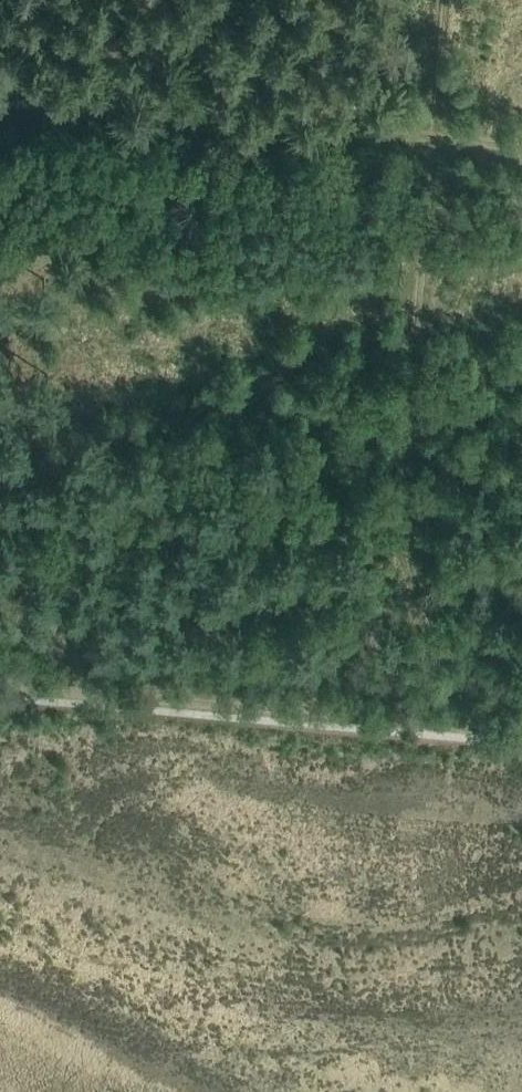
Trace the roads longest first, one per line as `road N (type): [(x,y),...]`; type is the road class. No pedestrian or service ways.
road 1 (track): [(487,742),(410,581),(400,543),(450,0)]
road 2 (track): [(521,734),(0,687)]
road 3 (track): [(0,121),(35,114),(521,150)]

